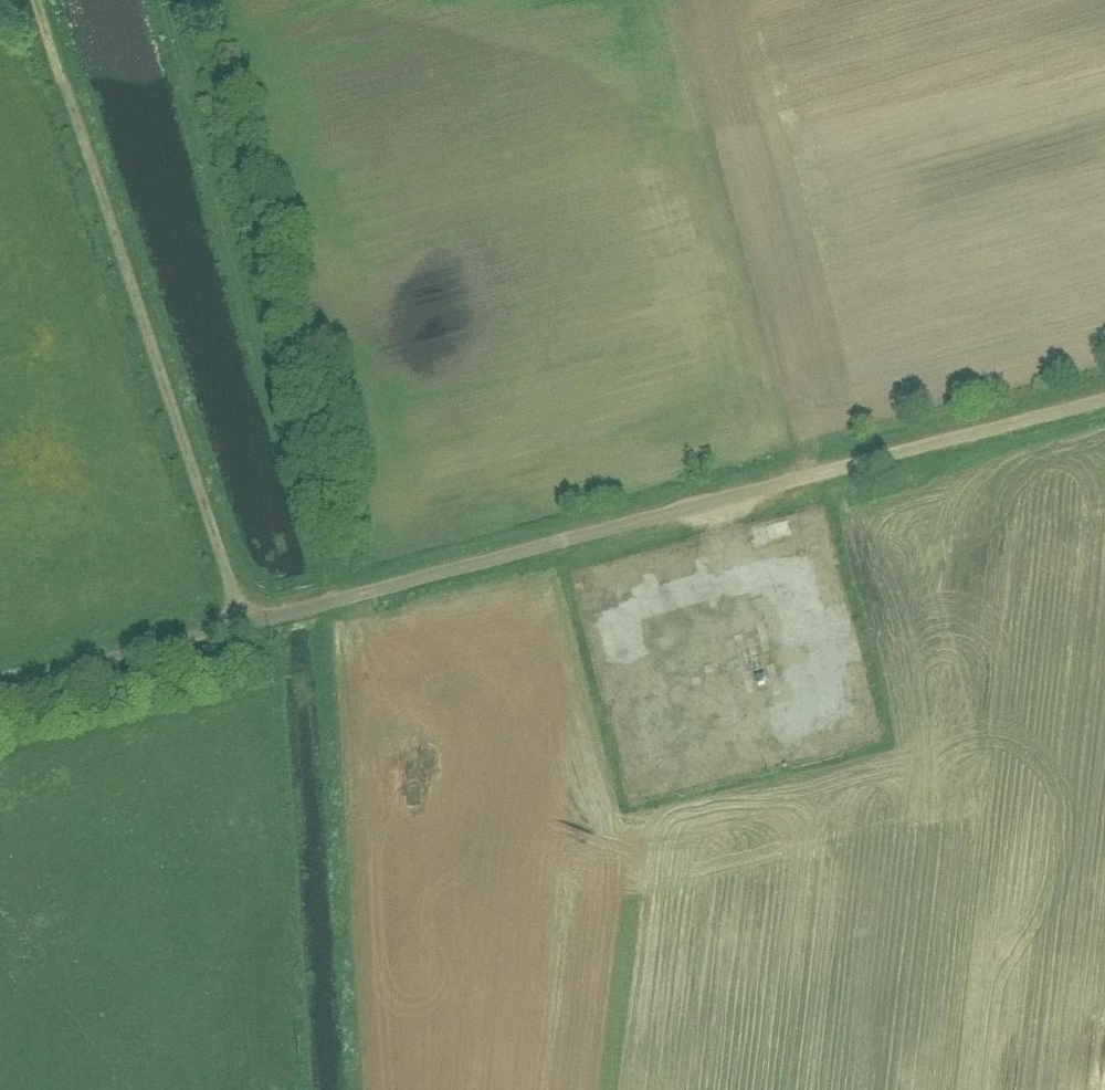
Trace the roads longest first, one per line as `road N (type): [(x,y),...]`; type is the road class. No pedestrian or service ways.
road 1 (unclassified): [(0,688),(1104,406)]
road 2 (track): [(249,621),(38,0)]

